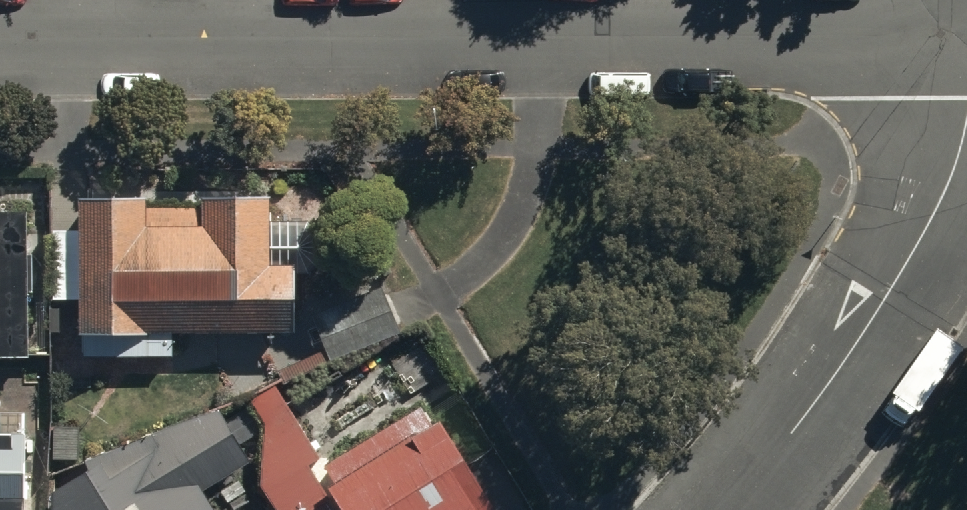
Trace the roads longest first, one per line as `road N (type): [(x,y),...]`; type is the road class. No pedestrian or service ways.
road 1 (residential): [(0,45),(797,45),(917,34),(966,20)]
road 2 (residential): [(966,133),(906,267),(828,388),(731,509)]

